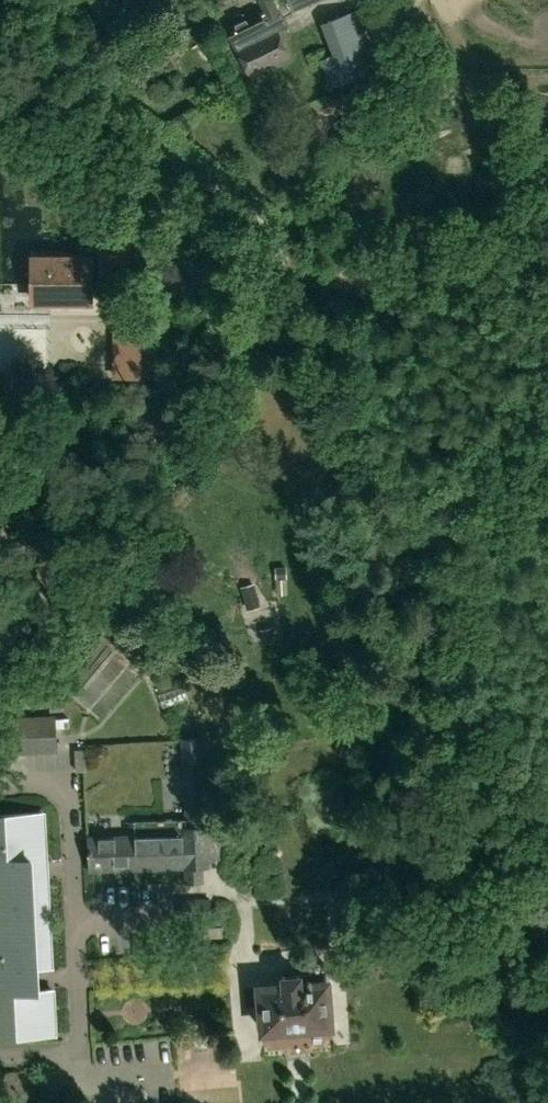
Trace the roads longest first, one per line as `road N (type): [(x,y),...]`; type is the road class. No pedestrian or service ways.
road 1 (unclassified): [(0,639),(260,276)]
road 2 (track): [(260,276),(275,241),(236,183),(0,36)]

